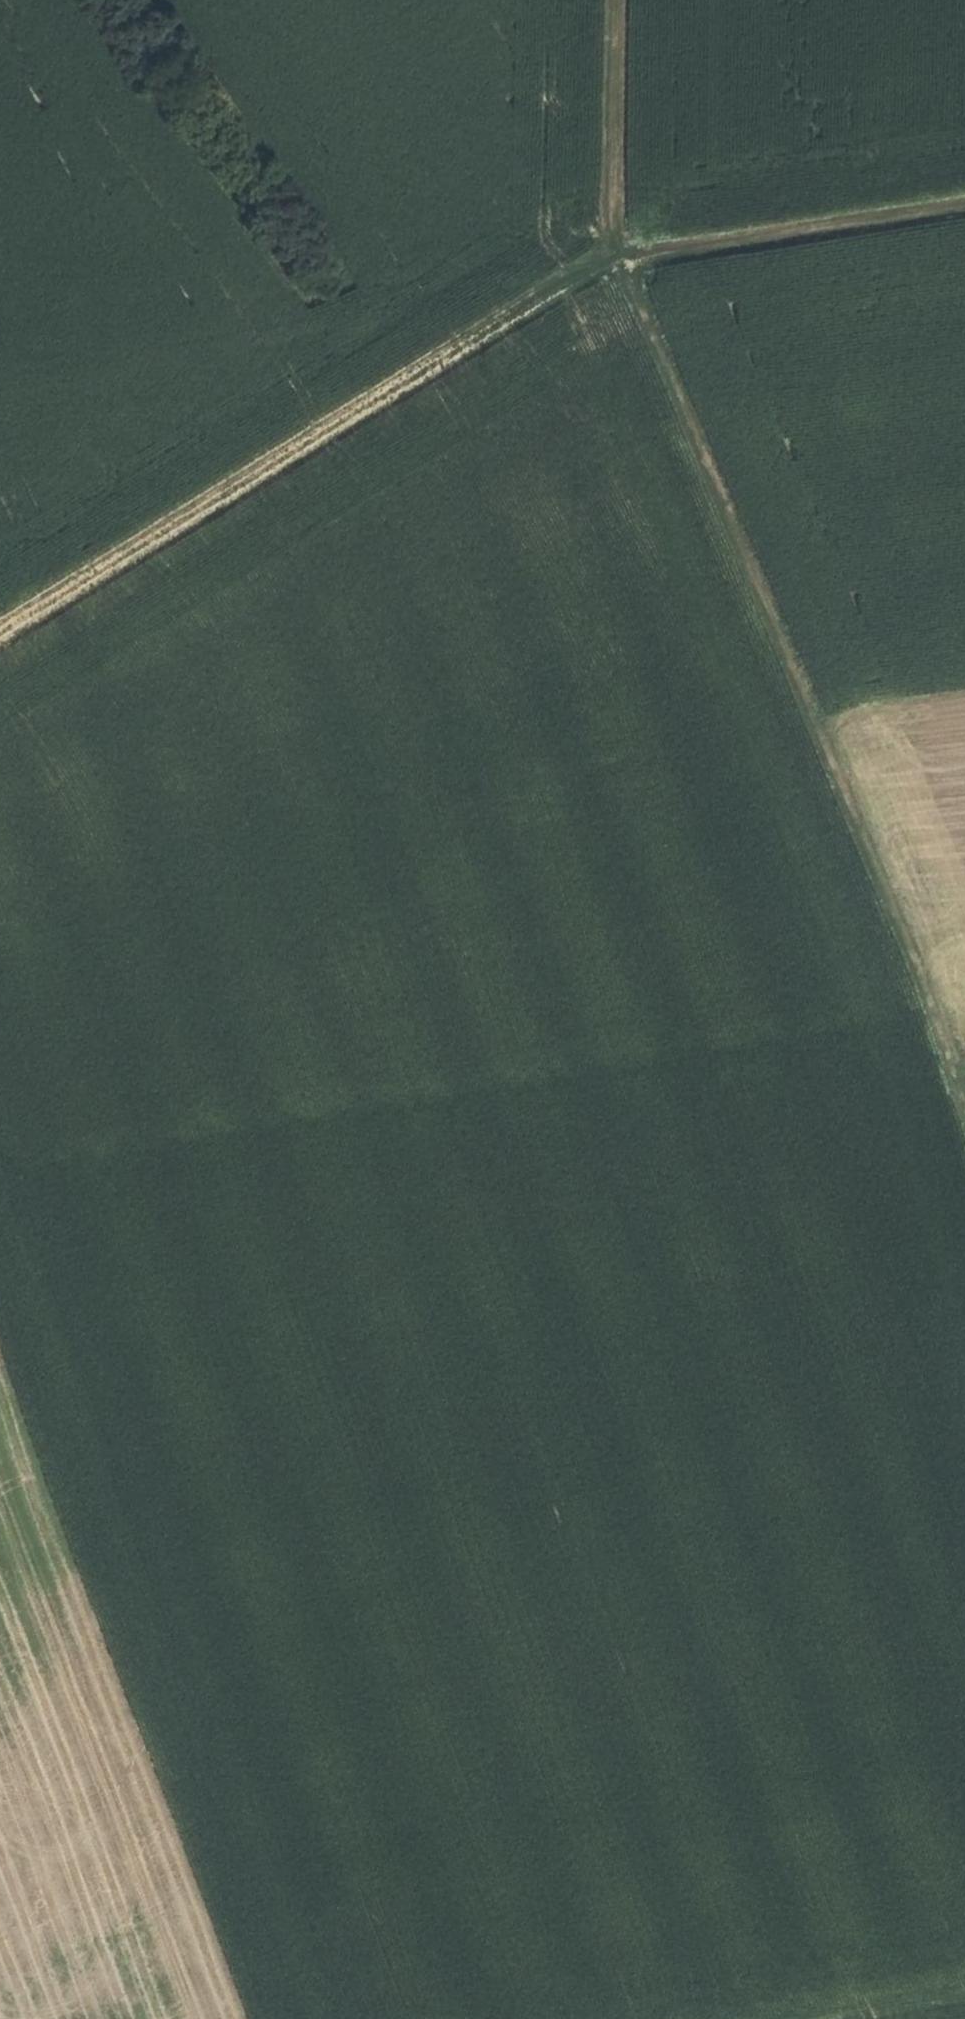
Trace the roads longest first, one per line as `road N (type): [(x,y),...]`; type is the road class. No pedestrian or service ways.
road 1 (track): [(964,205),(596,262),(0,632)]
road 2 (track): [(623,257),(889,895),(964,1126)]
road 3 (track): [(619,0),(618,258)]

